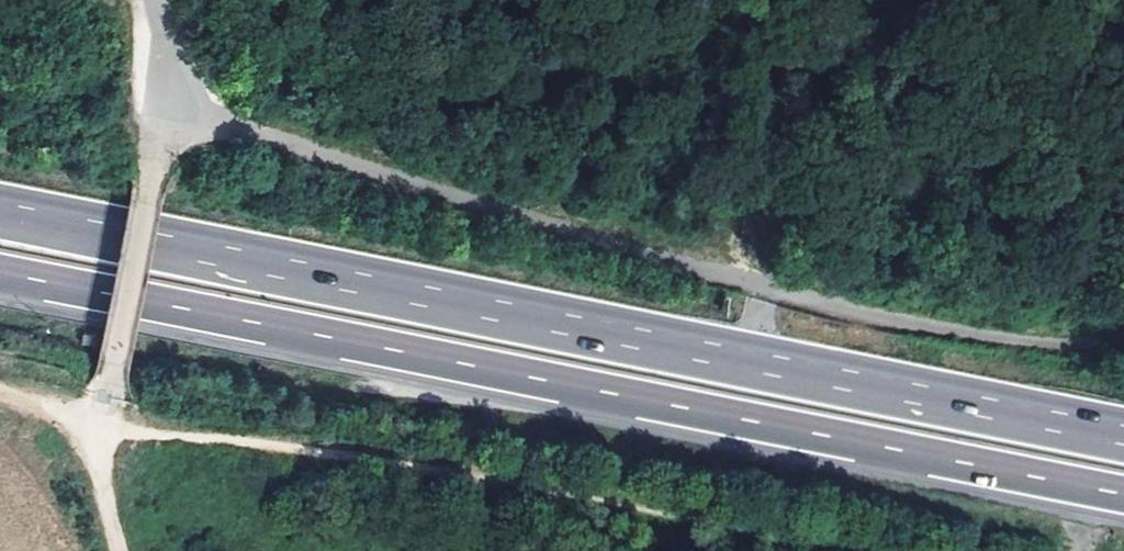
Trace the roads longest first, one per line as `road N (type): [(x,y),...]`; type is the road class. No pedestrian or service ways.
road 1 (motorway): [(1123,436),(0,213)]
road 2 (motorway): [(0,273),(1123,494)]
road 3 (unclassified): [(1123,346),(1011,344),(769,286),(171,105)]
road 4 (track): [(873,550),(311,446),(99,431)]
road 5 (unclassified): [(154,152),(106,390)]
road 6 (track): [(99,431),(118,550)]

